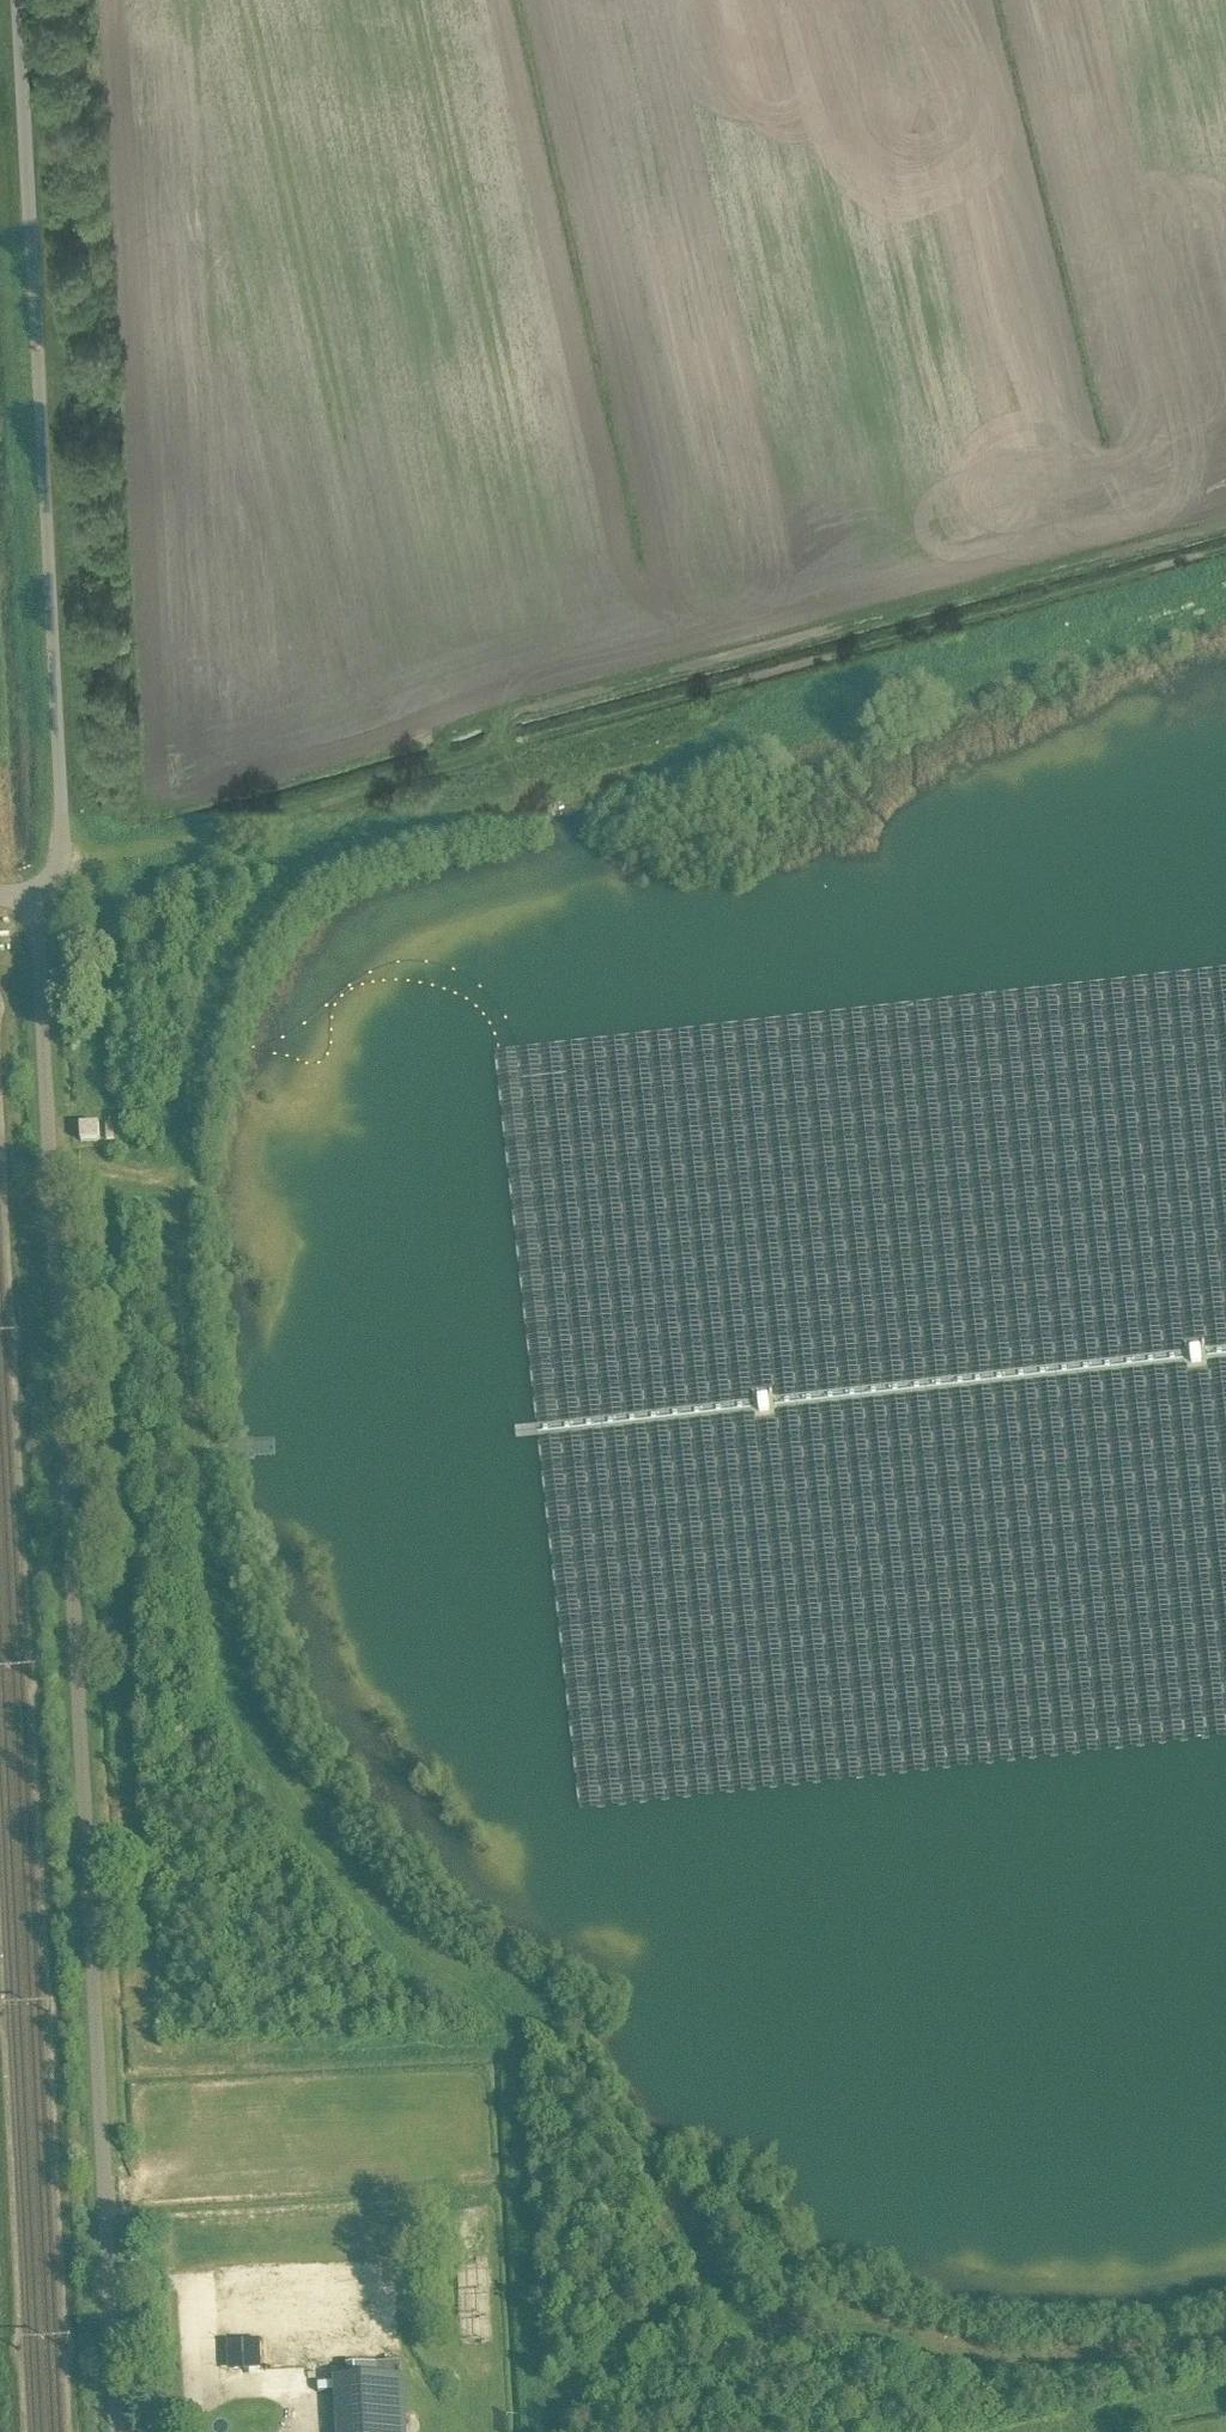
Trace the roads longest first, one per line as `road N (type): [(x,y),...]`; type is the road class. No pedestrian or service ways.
road 1 (unclassified): [(119,2431),(38,903)]
road 2 (unclassified): [(38,903),(59,872),(63,851),(20,0)]

